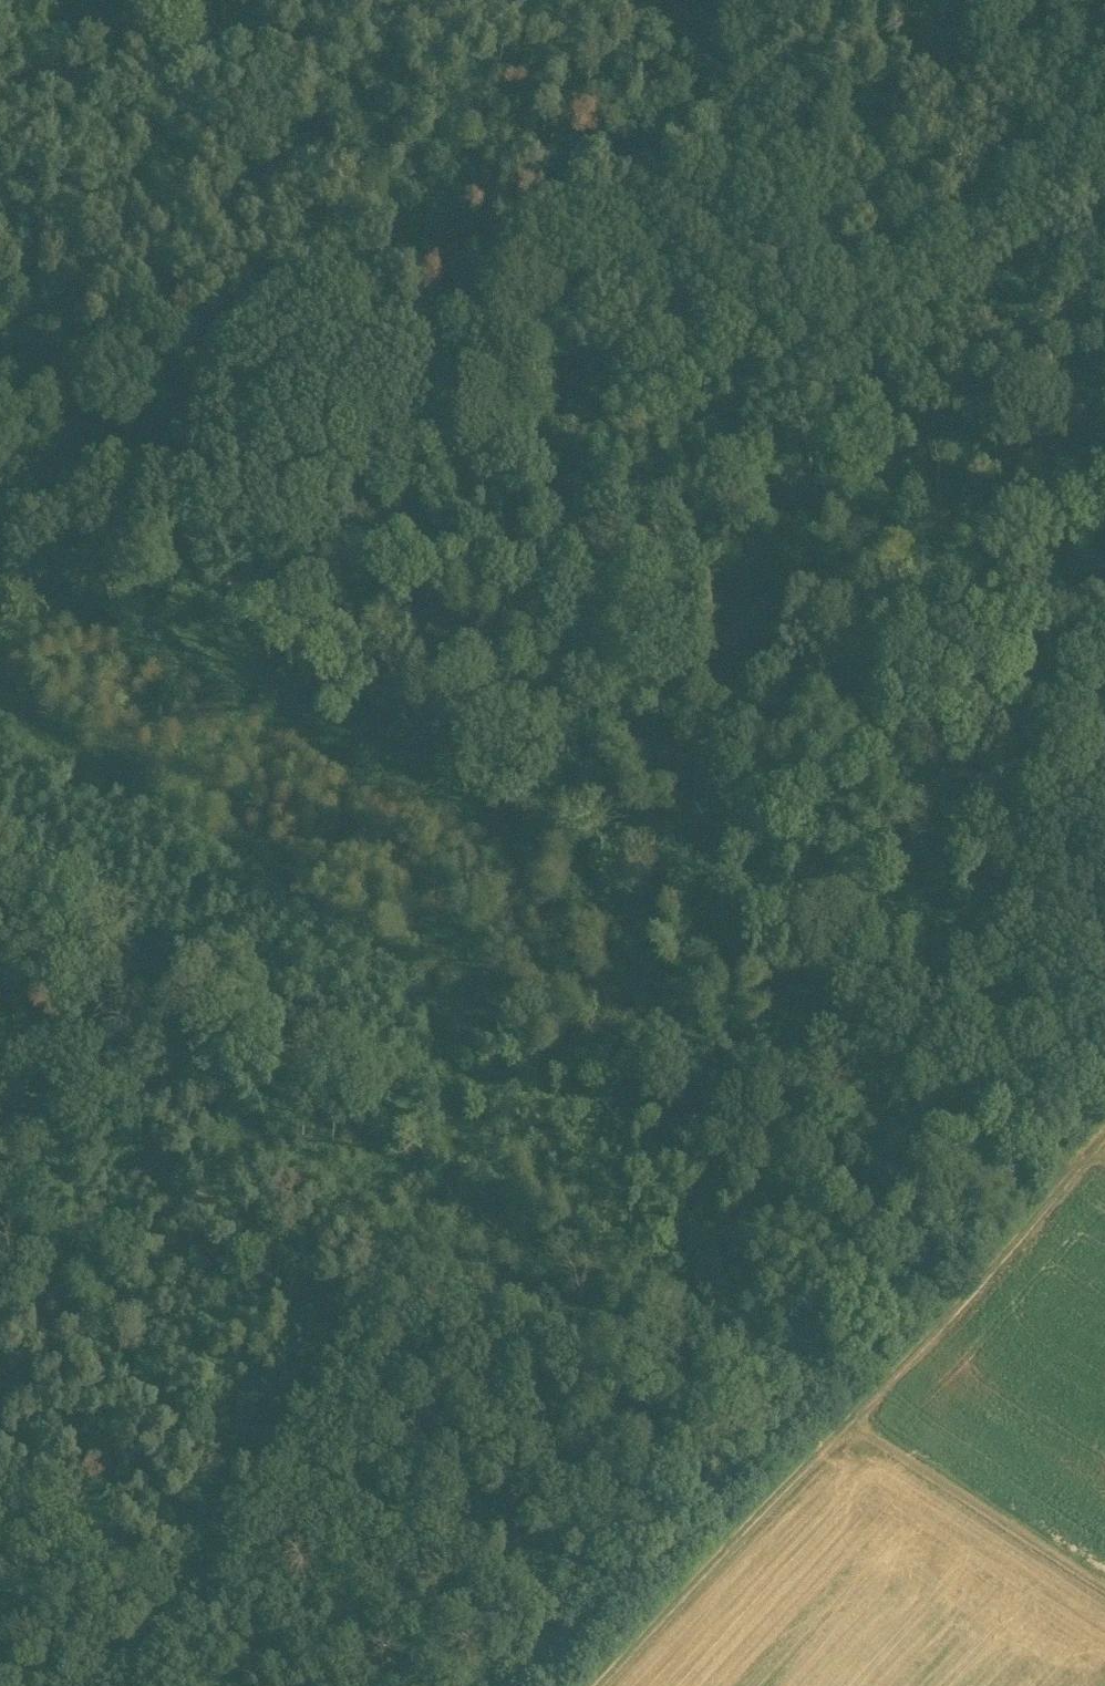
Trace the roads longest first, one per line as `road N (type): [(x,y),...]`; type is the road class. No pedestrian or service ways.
road 1 (track): [(0,519),(1072,1173)]
road 2 (track): [(1104,1138),(607,1685)]
road 3 (track): [(853,1422),(1104,1584)]

